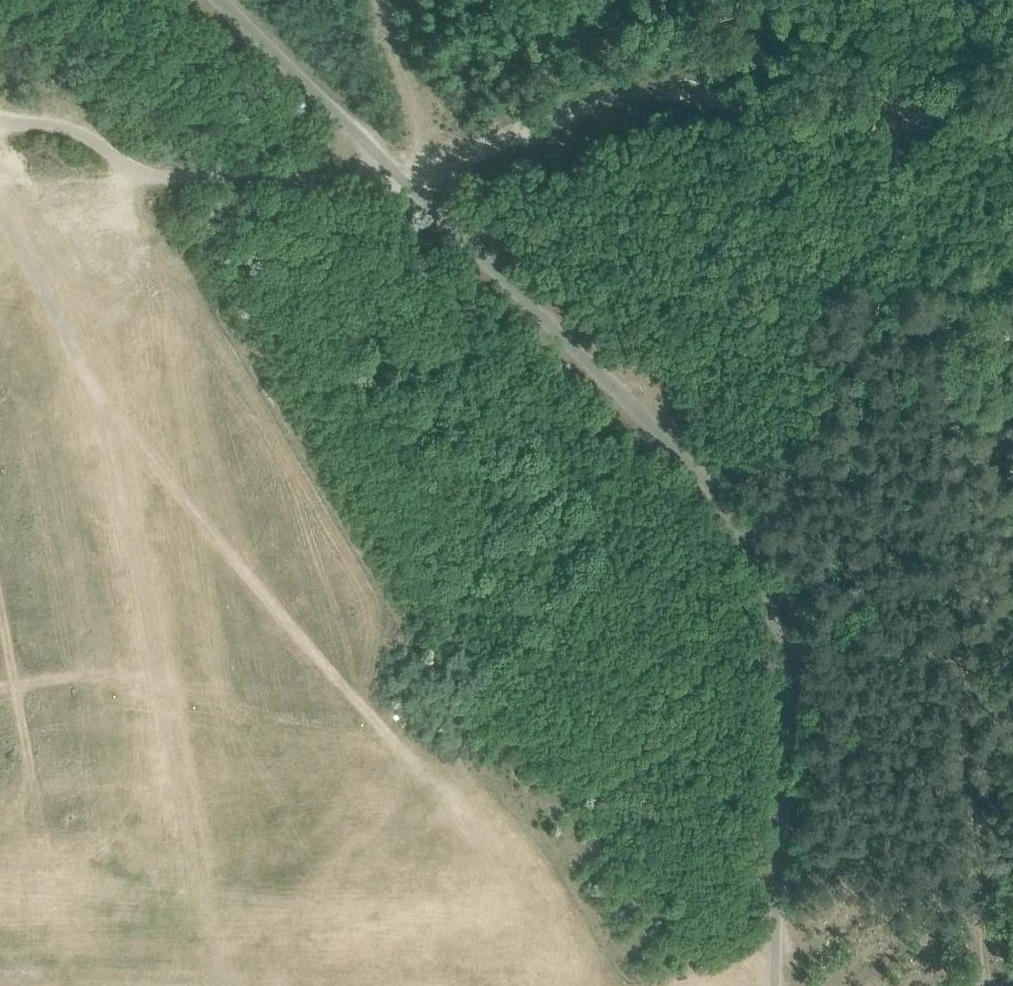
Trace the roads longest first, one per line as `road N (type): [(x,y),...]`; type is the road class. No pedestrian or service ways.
road 1 (track): [(1012,976),(781,979)]

